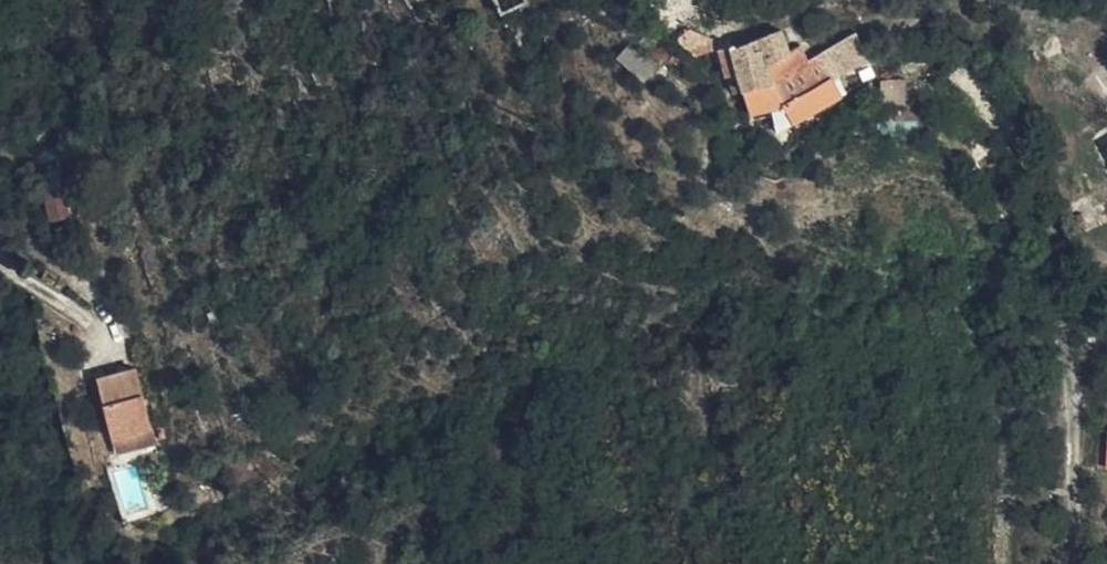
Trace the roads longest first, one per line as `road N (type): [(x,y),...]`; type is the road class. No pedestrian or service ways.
road 1 (track): [(1007,134),(1048,217),(1068,326),(1086,563)]

